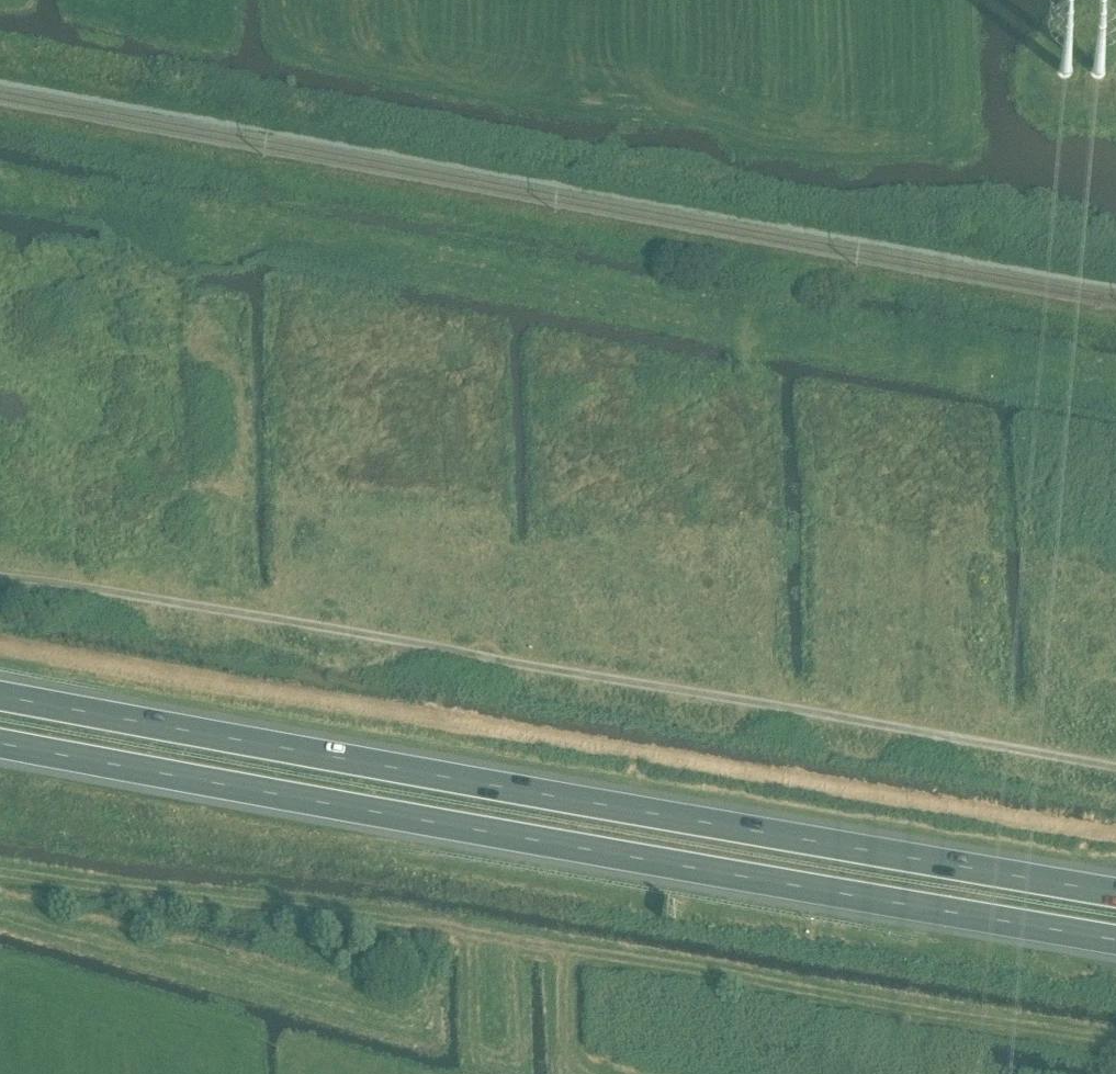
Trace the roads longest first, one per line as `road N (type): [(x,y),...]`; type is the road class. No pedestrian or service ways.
road 1 (trunk): [(0,743),(1115,942)]
road 2 (trunk): [(1115,893),(0,696)]
road 3 (track): [(1115,767),(0,578)]

